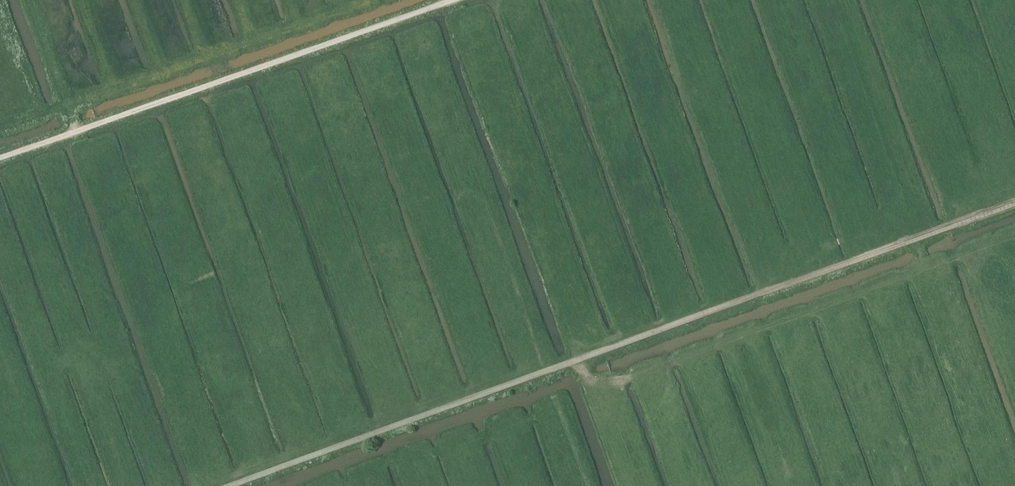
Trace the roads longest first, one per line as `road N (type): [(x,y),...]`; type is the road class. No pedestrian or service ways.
road 1 (track): [(967,219),(224,485)]
road 2 (track): [(0,157),(453,0)]
road 3 (track): [(451,0),(500,131)]
road 4 (track): [(618,447),(572,321)]

